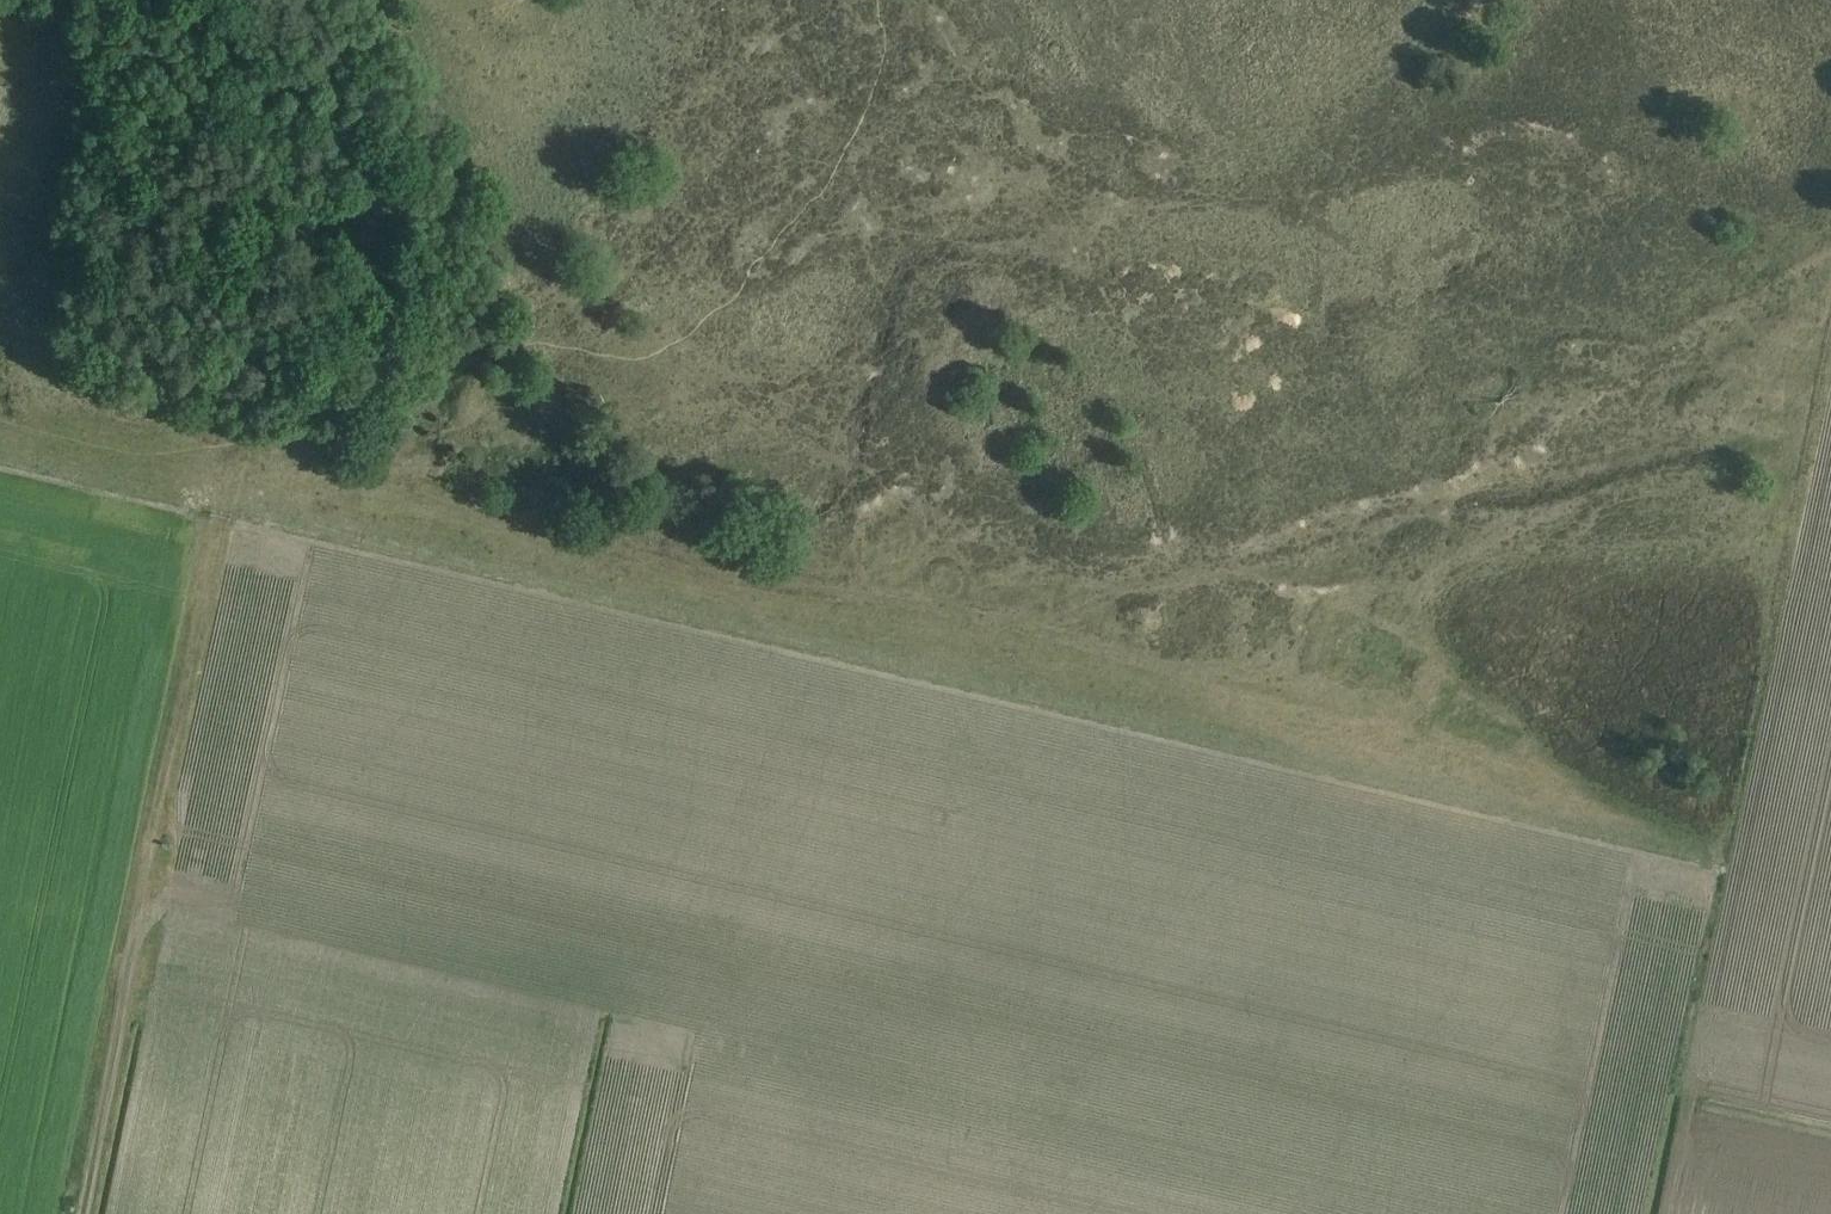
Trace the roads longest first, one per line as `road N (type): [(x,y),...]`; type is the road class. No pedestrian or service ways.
road 1 (track): [(83,1213),(241,434)]

